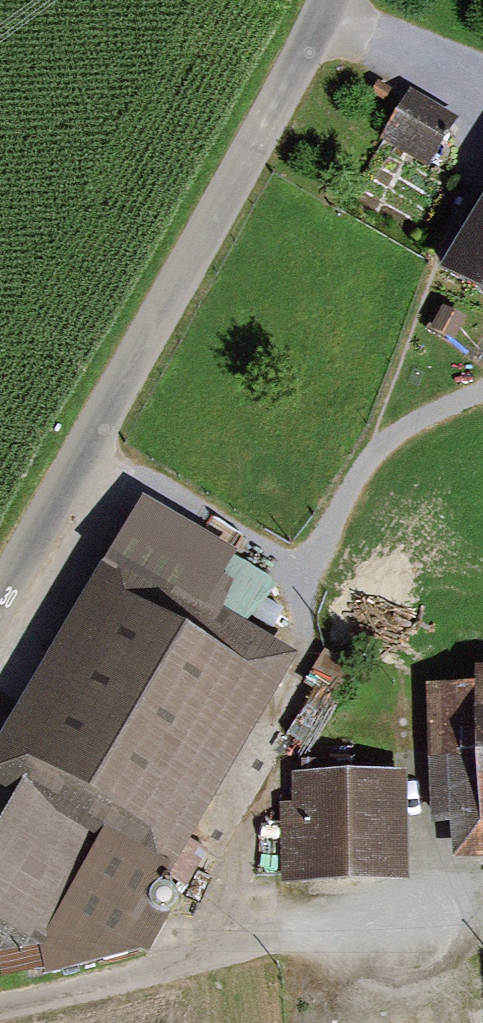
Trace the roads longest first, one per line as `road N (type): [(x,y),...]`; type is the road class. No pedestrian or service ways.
road 1 (unclassified): [(0,608),(327,0)]
road 2 (track): [(87,454),(269,563),(302,569),(387,435),(482,382)]
road 3 (track): [(0,1002),(440,900)]

